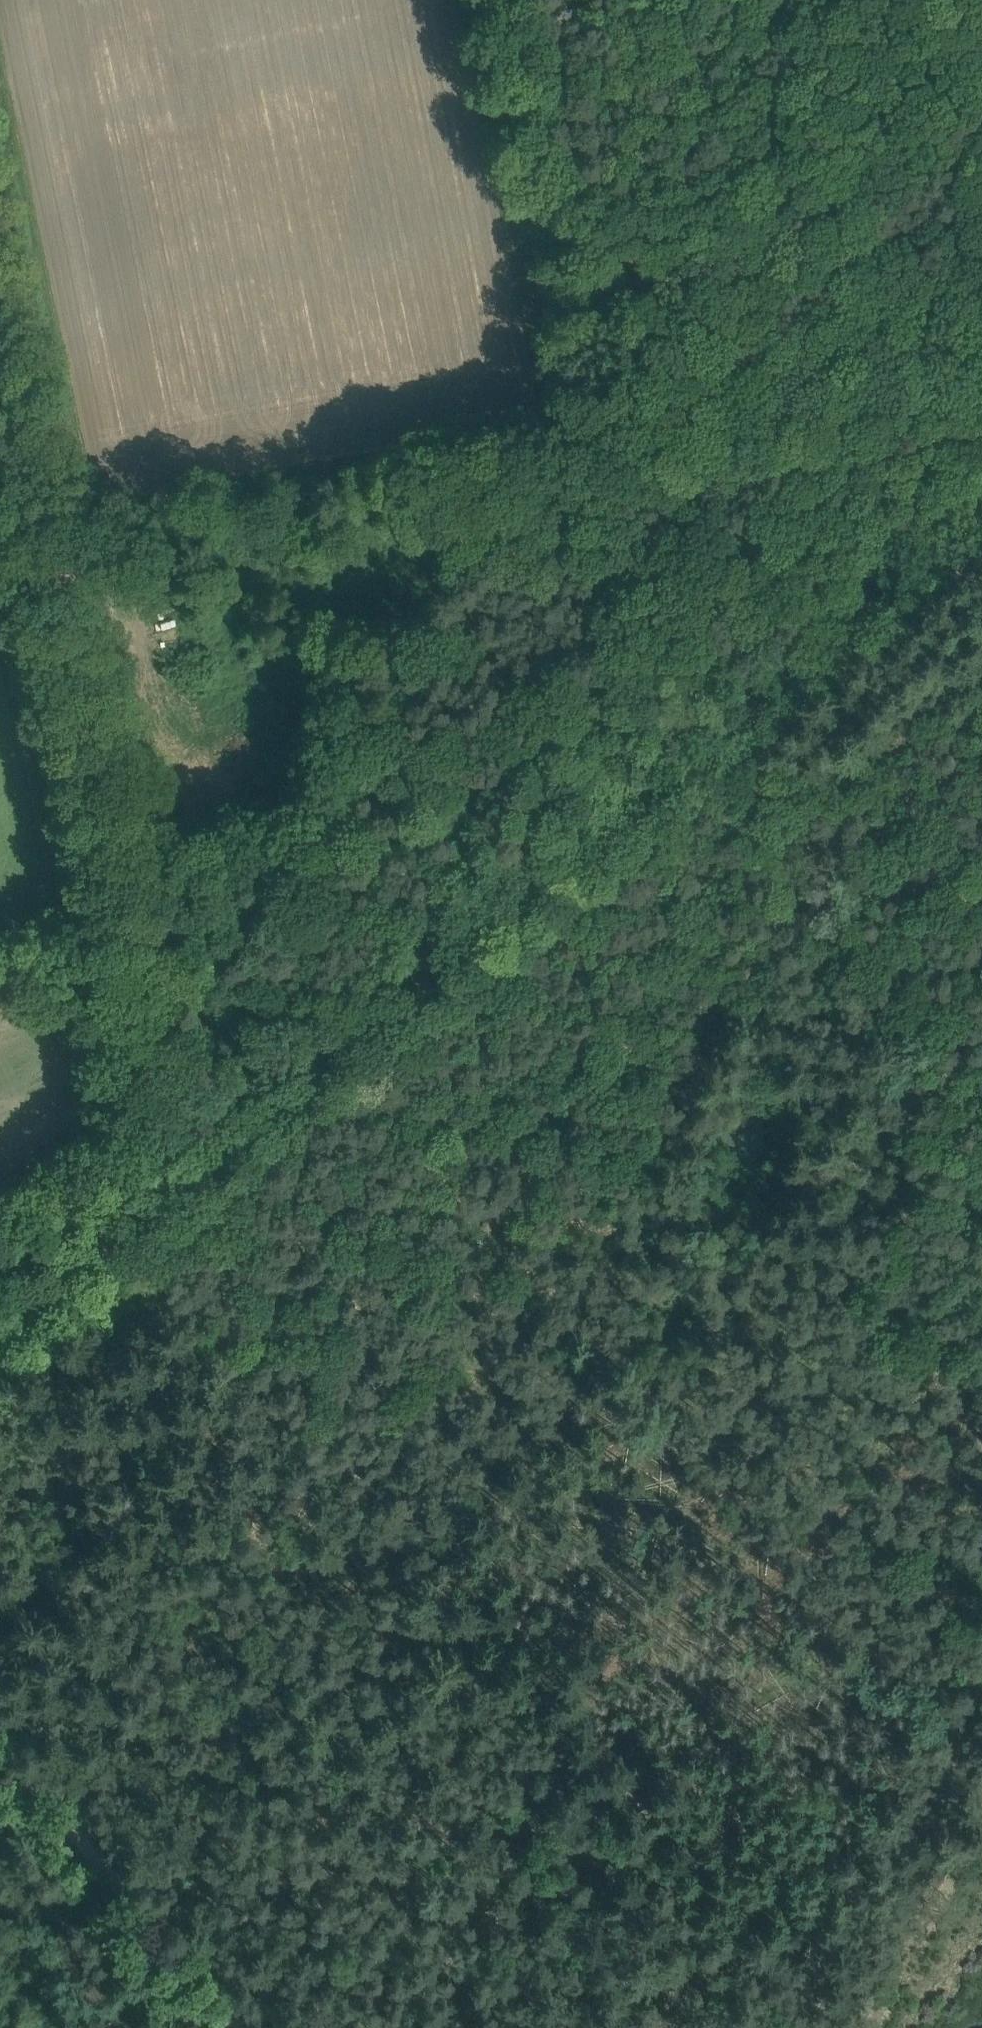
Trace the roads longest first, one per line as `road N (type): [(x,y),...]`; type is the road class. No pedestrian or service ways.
road 1 (secondary): [(0,1344),(981,522)]
road 2 (track): [(238,2027),(0,1743)]

